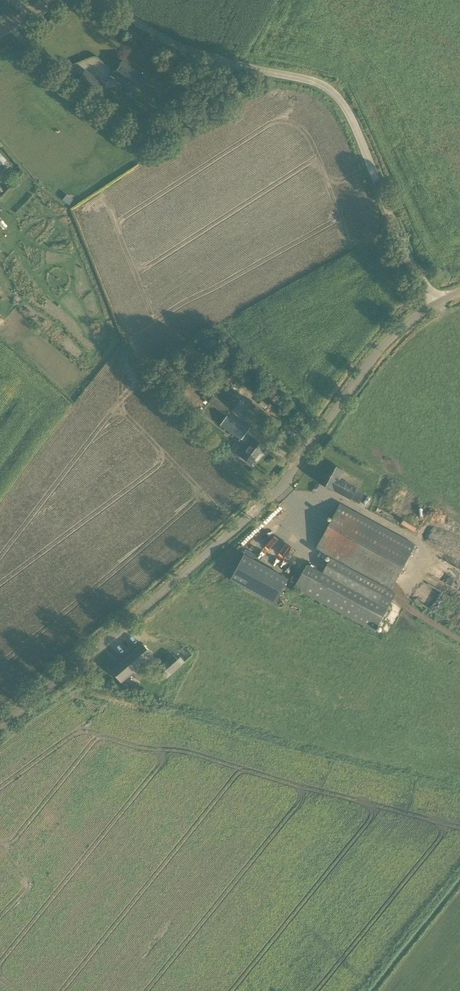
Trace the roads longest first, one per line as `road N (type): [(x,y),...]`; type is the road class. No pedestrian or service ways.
road 1 (unclassified): [(0,726),(272,497),(390,340),(459,294)]
road 2 (track): [(438,305),(331,94),(179,52),(95,0)]

